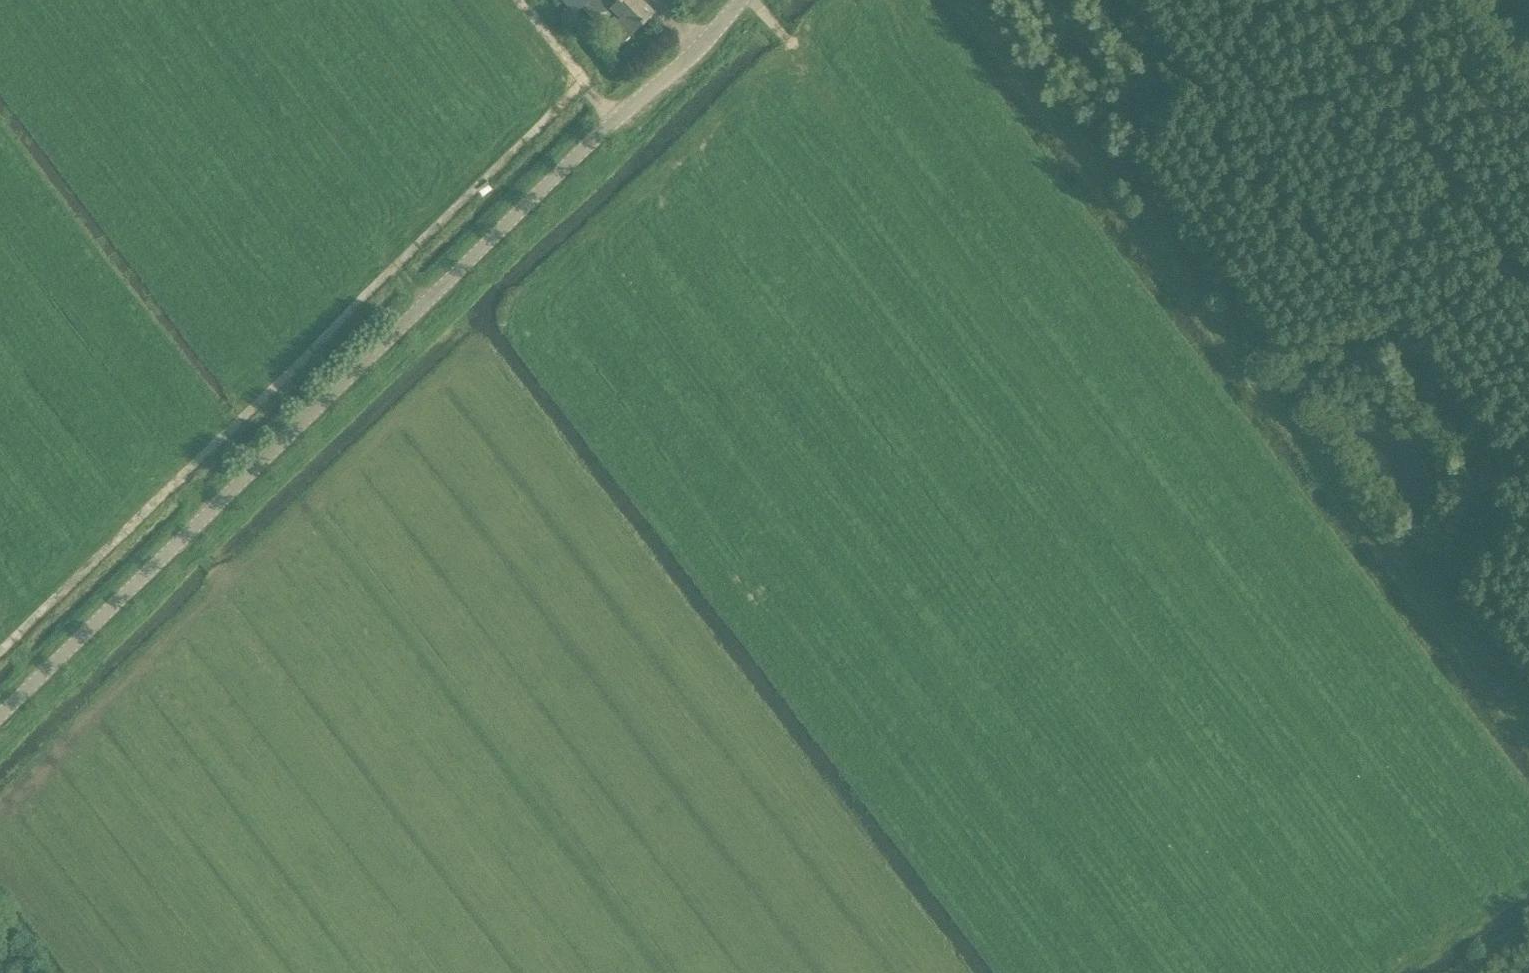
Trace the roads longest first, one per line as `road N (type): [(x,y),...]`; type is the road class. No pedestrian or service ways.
road 1 (unclassified): [(0,704),(734,0)]

